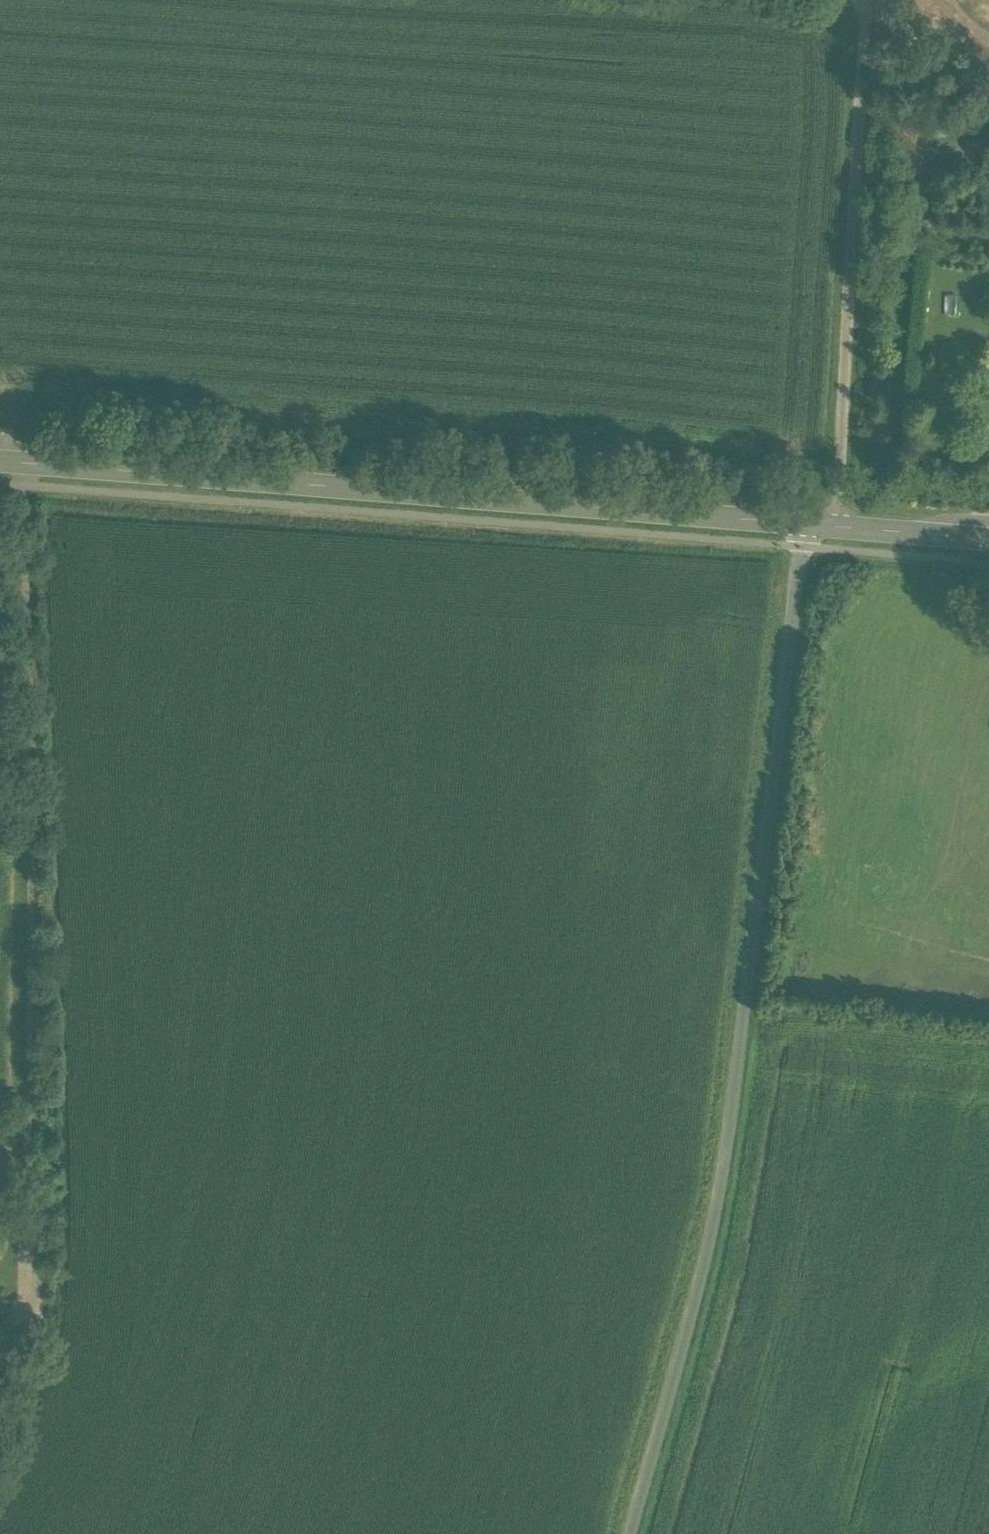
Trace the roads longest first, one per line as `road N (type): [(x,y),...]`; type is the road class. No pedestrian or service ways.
road 1 (unclassified): [(631,1533),(719,1201),(804,527)]
road 2 (track): [(27,463),(32,898),(23,1282)]
road 3 (secondary): [(804,527),(0,461)]
road 4 (secondary): [(988,540),(804,527)]

